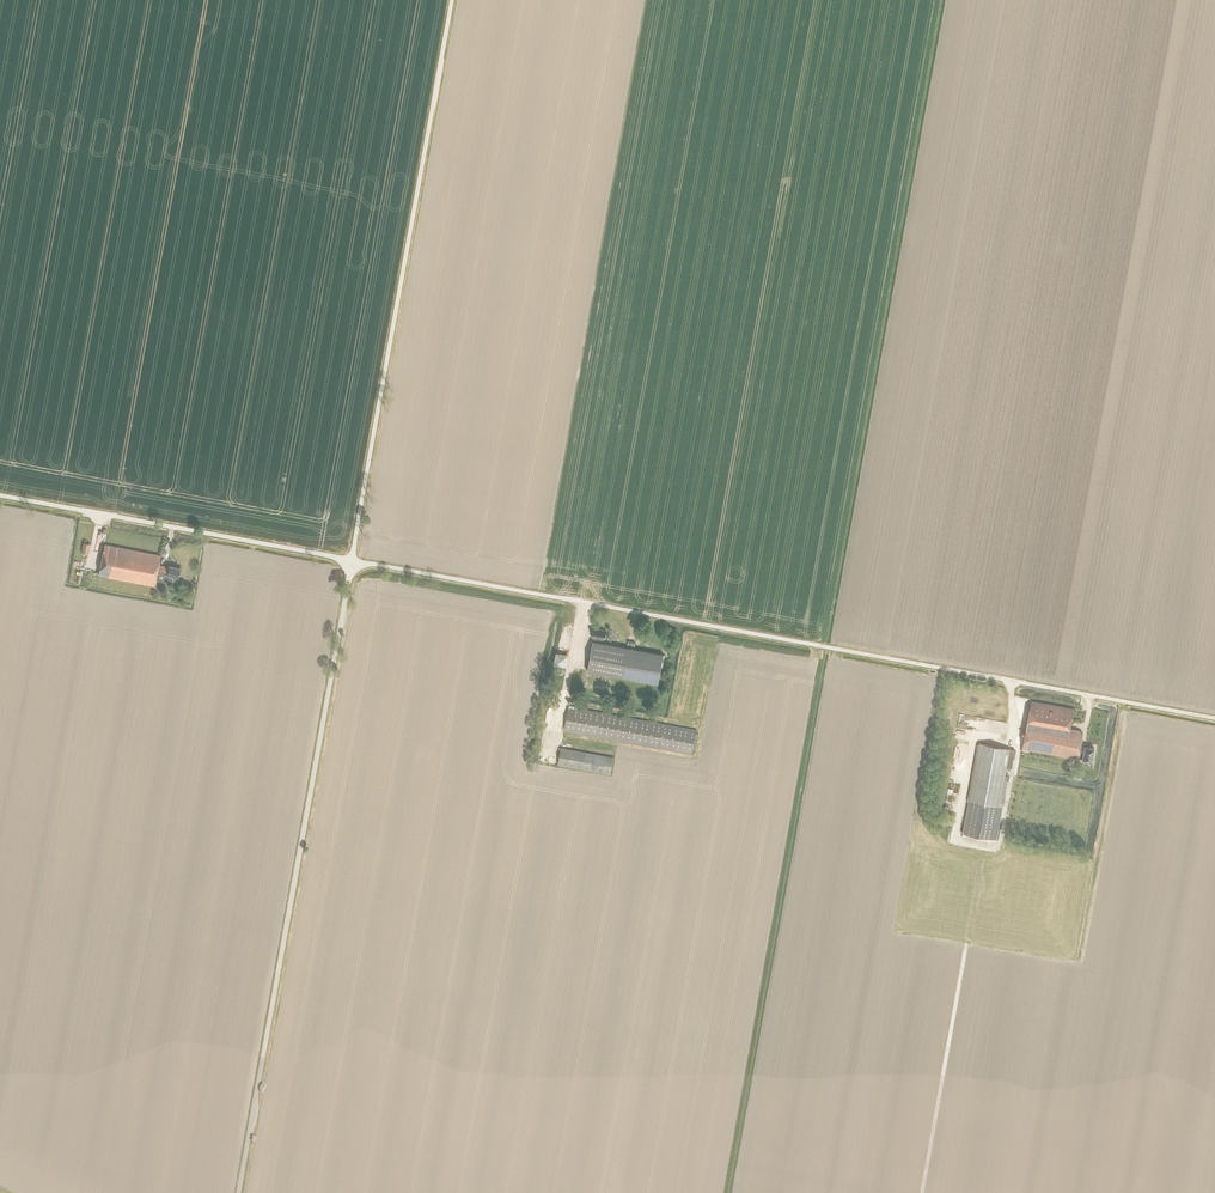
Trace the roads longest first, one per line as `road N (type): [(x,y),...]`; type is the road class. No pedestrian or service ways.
road 1 (unclassified): [(1214,719),(352,561)]
road 2 (unclassified): [(239,1192),(352,561)]
road 3 (unclassified): [(352,561),(453,0)]
road 4 (unclassified): [(352,561),(0,496)]

